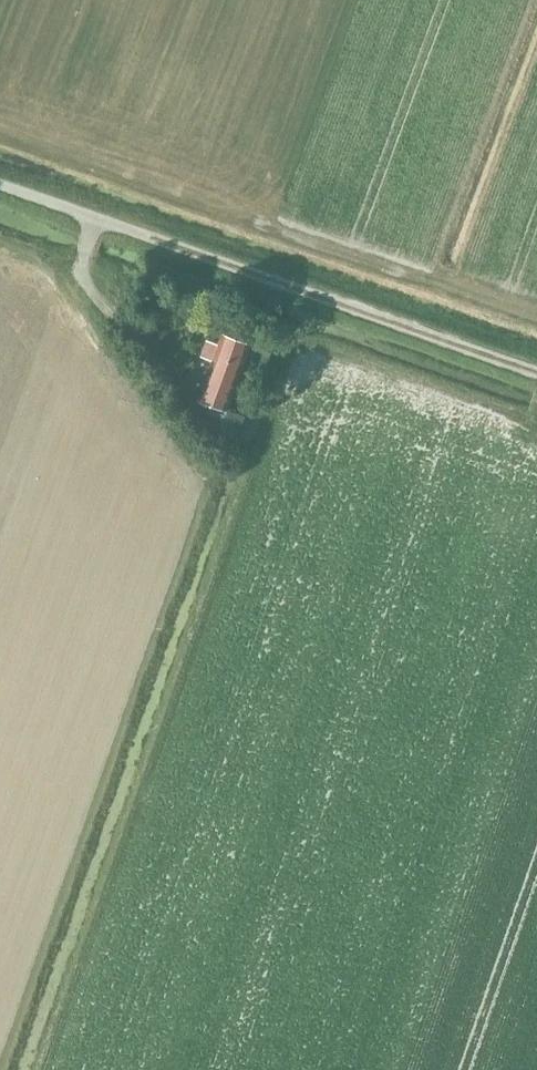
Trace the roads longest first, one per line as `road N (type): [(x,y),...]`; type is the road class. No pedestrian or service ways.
road 1 (track): [(536,372),(94,217)]

